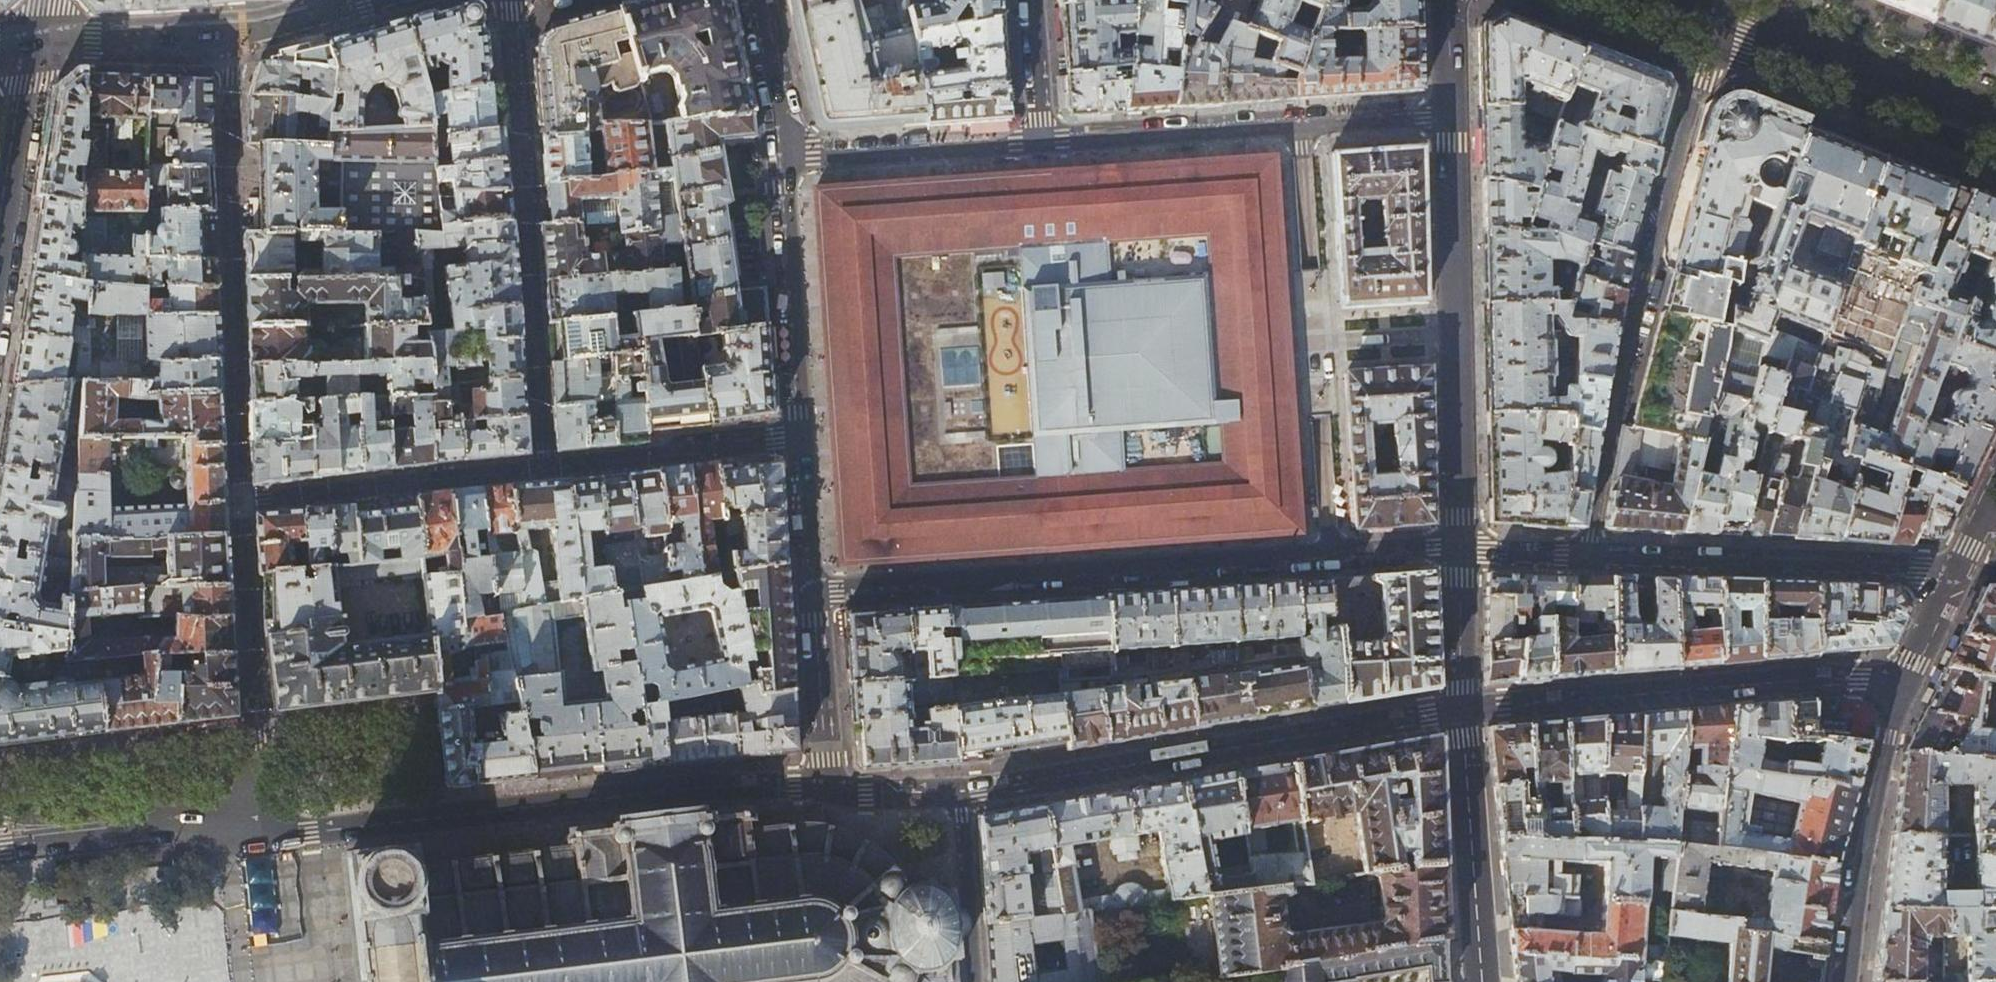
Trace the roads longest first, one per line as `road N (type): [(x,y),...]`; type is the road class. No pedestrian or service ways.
road 1 (residential): [(1459,550),(813,589)]
road 2 (tertiary): [(827,789),(693,788),(309,832),(264,820)]
road 3 (residential): [(1716,13),(1624,359),(1587,555)]
road 4 (tertiary): [(1461,712),(969,790)]
road 5 (residential): [(546,469),(510,0)]
road 6 (residential): [(232,35),(228,215),(239,500)]
road 7 (tertiary): [(1903,679),(1755,682),(1461,712)]
road 8 (tertiary): [(1447,117),(1459,550)]
road 9 (residential): [(1041,141),(1447,117)]
road 10 (residential): [(1955,571),(1587,555)]
road 11 (residential): [(239,500),(264,820)]
road 12 (residential): [(546,469),(239,500)]
road 13 (residential): [(1903,679),(1858,886),(1847,981)]
road 14 (primary): [(1716,13),(1995,120)]
road 15 (residential): [(801,440),(784,156)]
road 16 (tertiary): [(1482,981),(1461,712)]
road 17 (residential): [(1041,141),(784,156)]
road 18 (residential): [(801,440),(546,469)]
road 19 (residential): [(0,287),(39,38)]
road 20 (residential): [(827,789),(813,589)]
road 21 (tertiary): [(39,38),(232,35)]
road 22 (residential): [(984,981),(969,790)]
road 23 (tertiary): [(1459,550),(1461,712)]
road 24 (tertiary): [(232,35),(389,0)]
road 25 (residential): [(784,156),(754,0)]
road 26 (tertiary): [(264,820),(222,809),(109,821)]
road 27 (residential): [(813,589),(801,440)]
road 28 (tertiary): [(969,790),(827,789)]
road 29 (residential): [(1029,0),(1041,141)]
road 30 (residential): [(1587,555),(1459,550)]
road 31 (tertiary): [(1955,571),(1903,679)]

